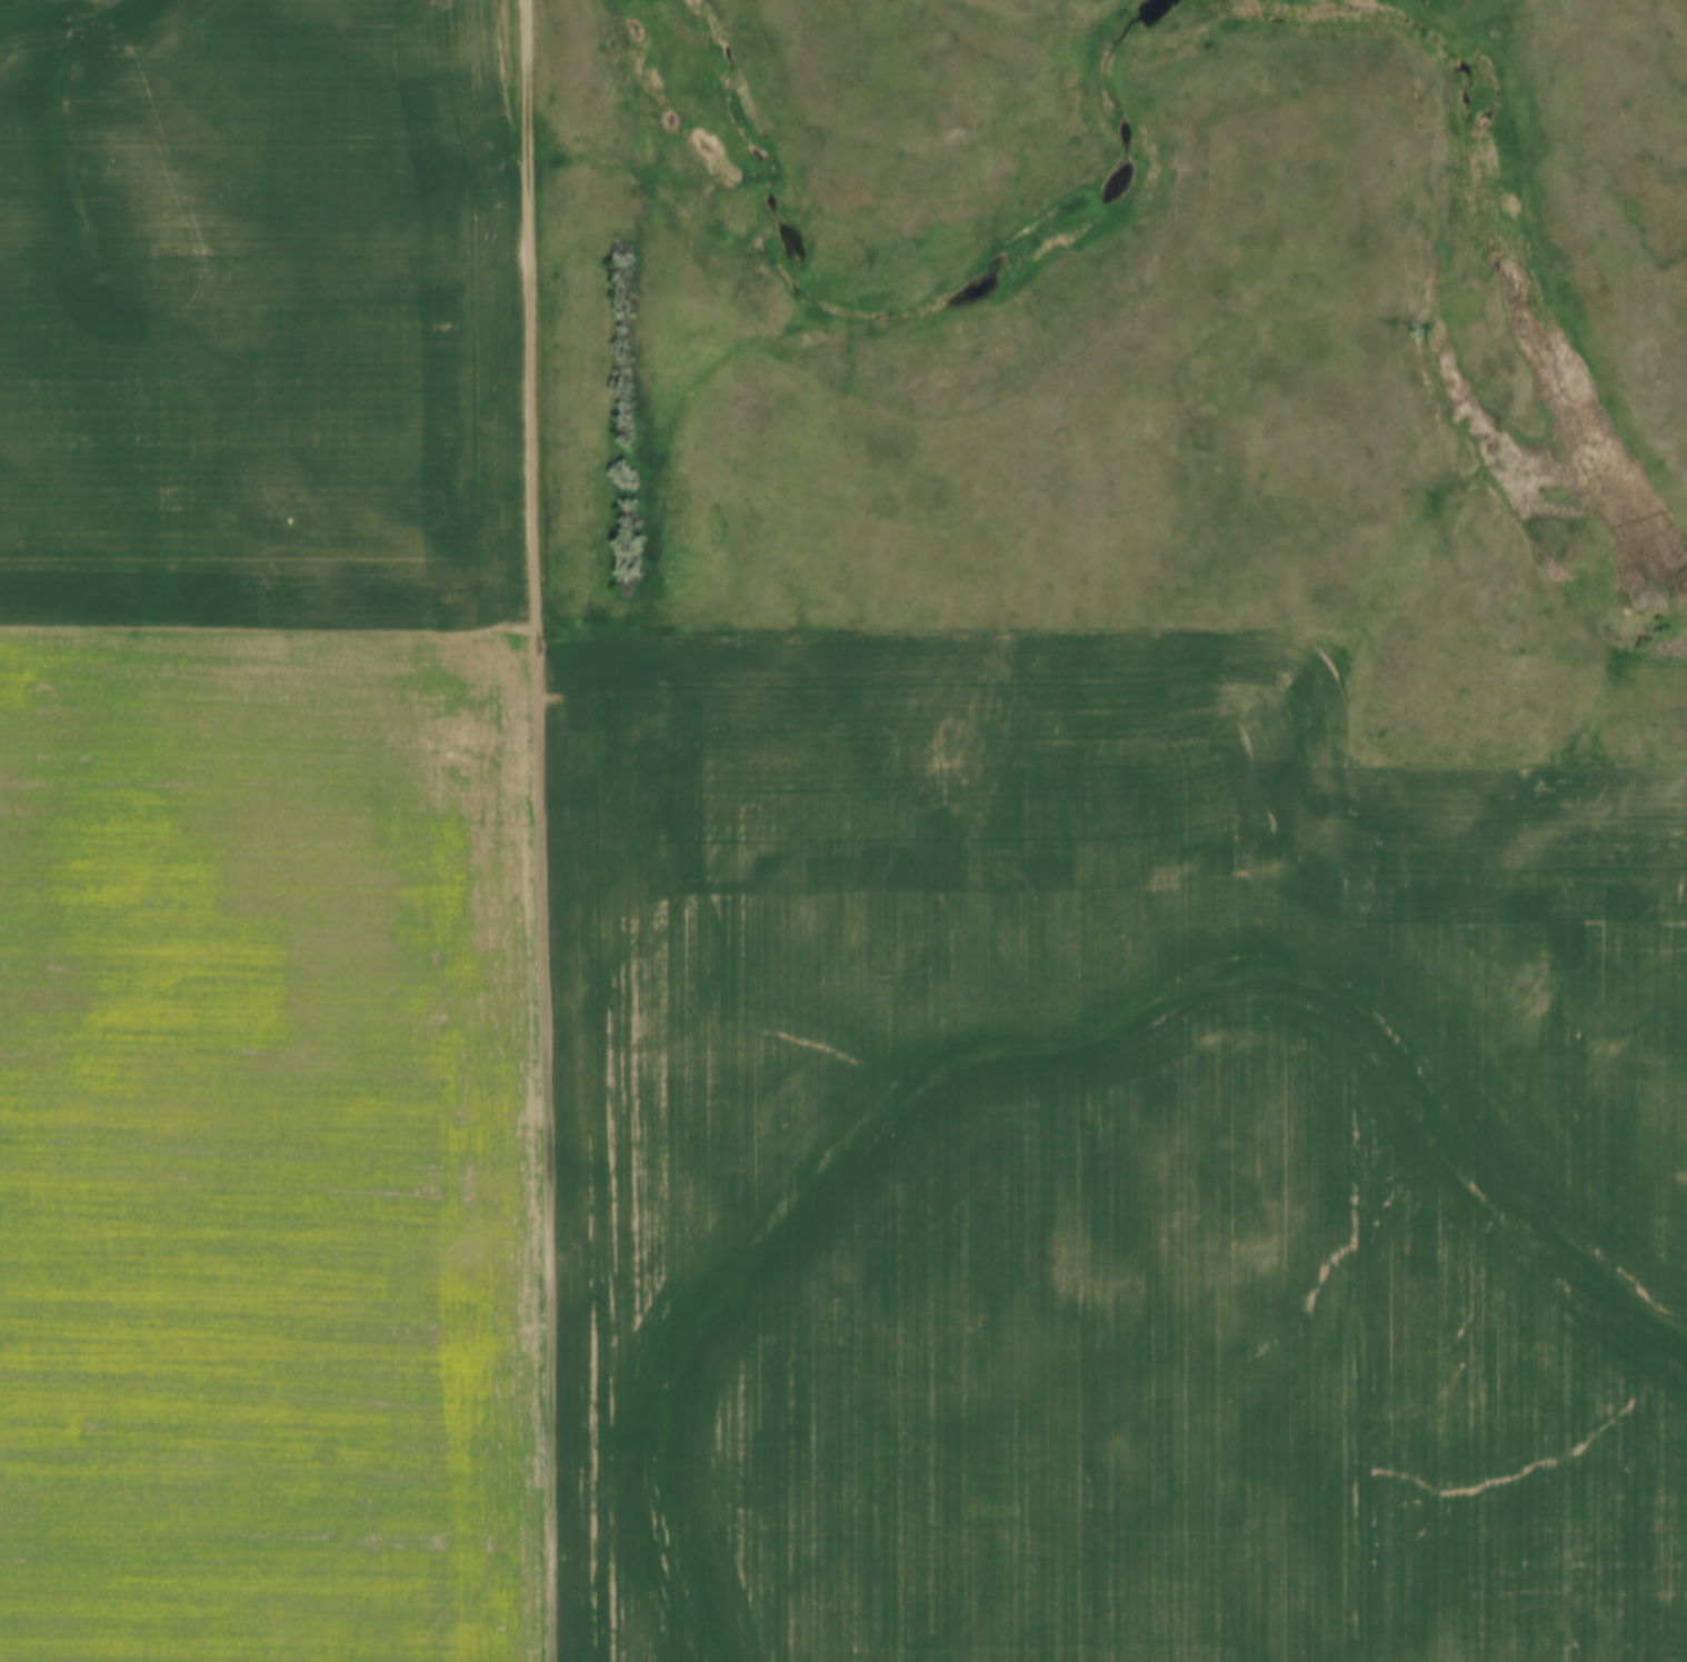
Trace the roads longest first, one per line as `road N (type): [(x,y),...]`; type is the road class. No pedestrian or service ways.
road 1 (track): [(527,0),(552,1661)]

